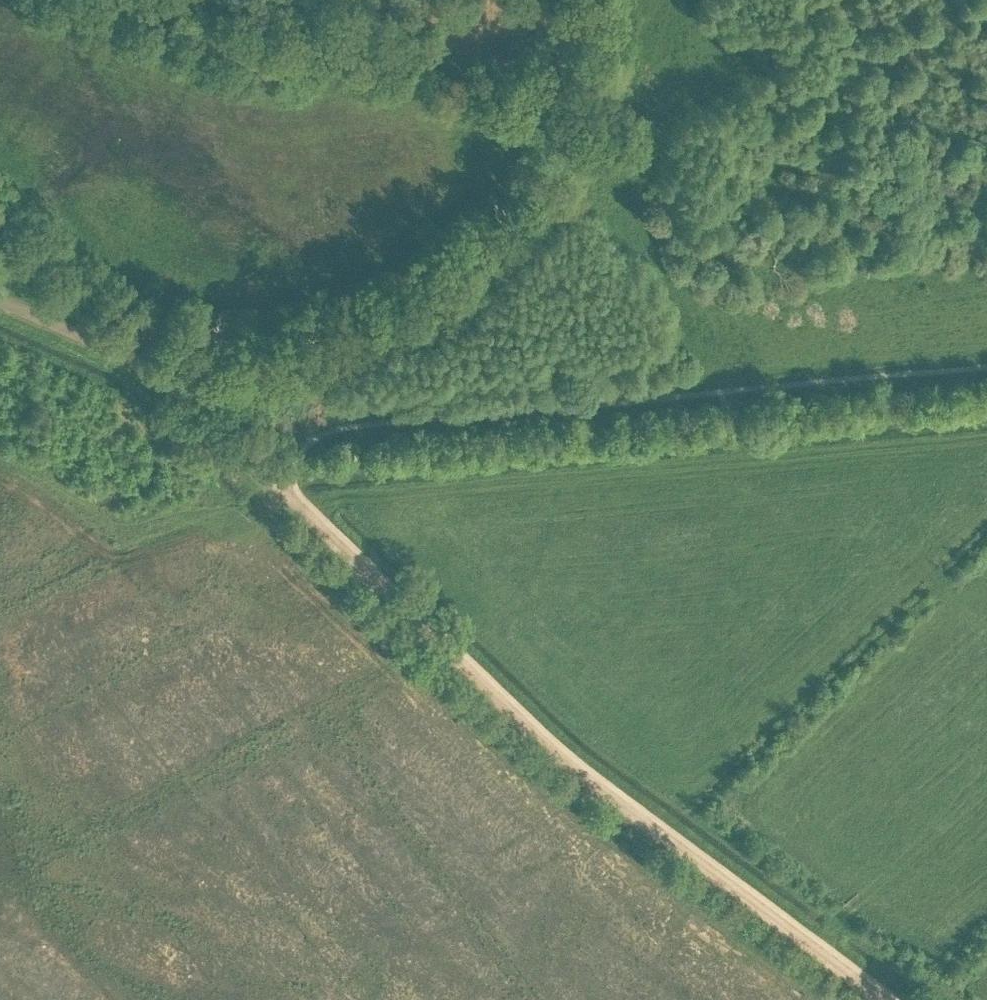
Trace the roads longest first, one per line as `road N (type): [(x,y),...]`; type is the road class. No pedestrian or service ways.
road 1 (track): [(876,999),(653,846),(549,763),(295,500),(157,375),(0,300)]

